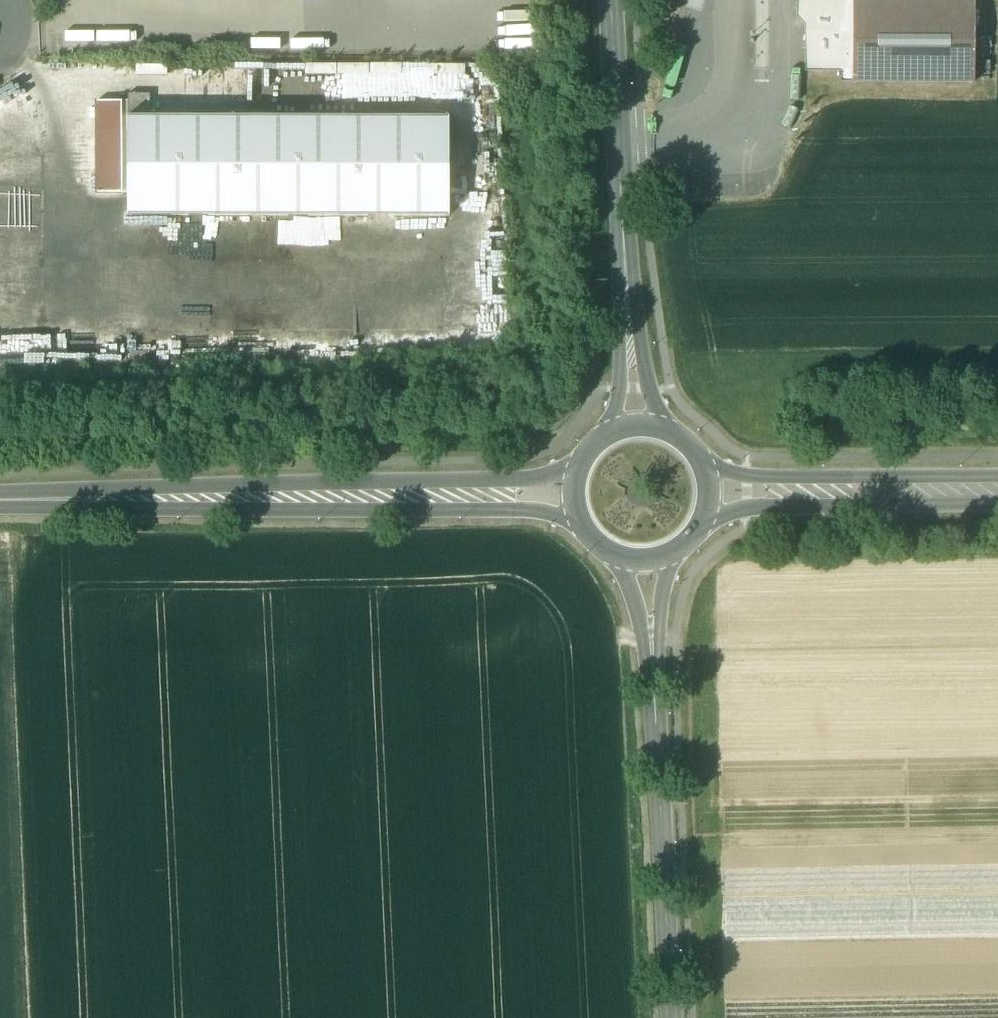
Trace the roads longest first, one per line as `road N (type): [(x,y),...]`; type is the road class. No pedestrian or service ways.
road 1 (tertiary): [(574,497),(0,499)]
road 2 (residential): [(672,1017),(648,562)]
road 3 (tertiary): [(613,0),(637,428)]
road 4 (tertiary): [(709,493),(997,490)]

